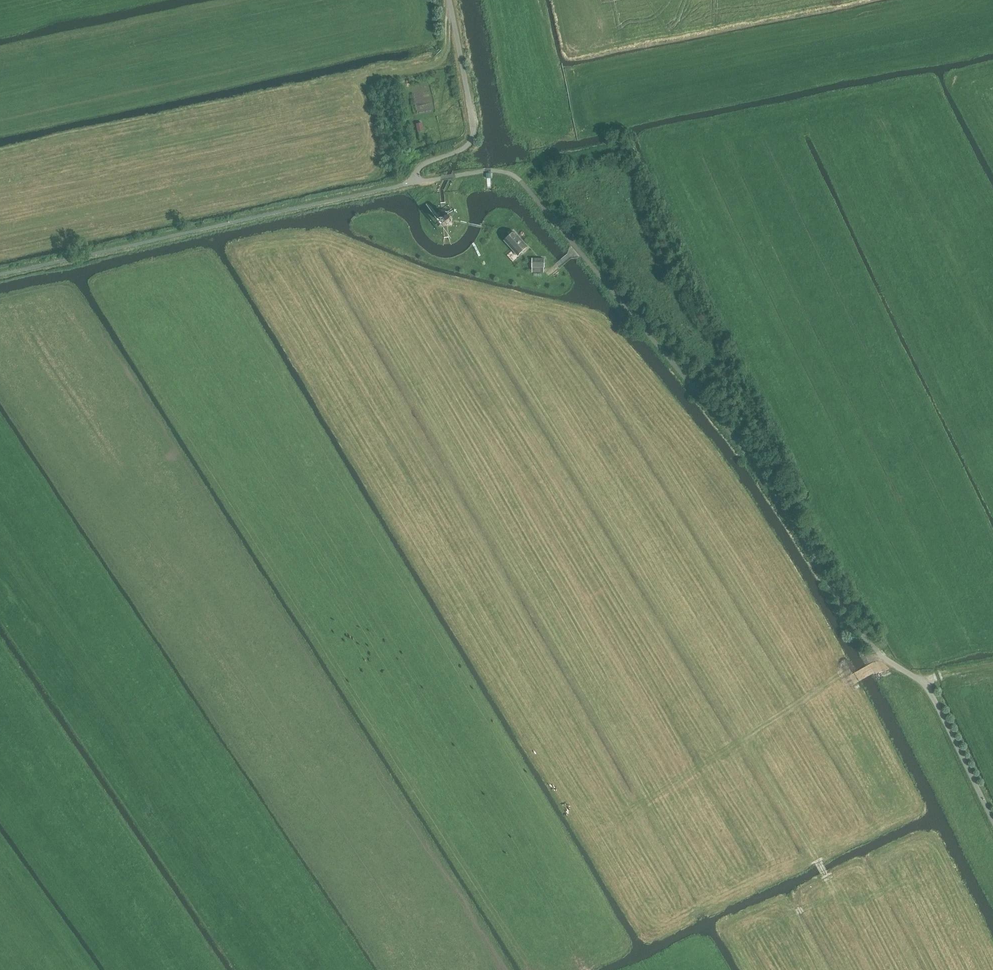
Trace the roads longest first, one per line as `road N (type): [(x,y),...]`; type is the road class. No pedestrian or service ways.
road 1 (track): [(828,879),(749,742),(851,667),(883,657)]
road 2 (track): [(452,9),(438,64),(365,80)]

